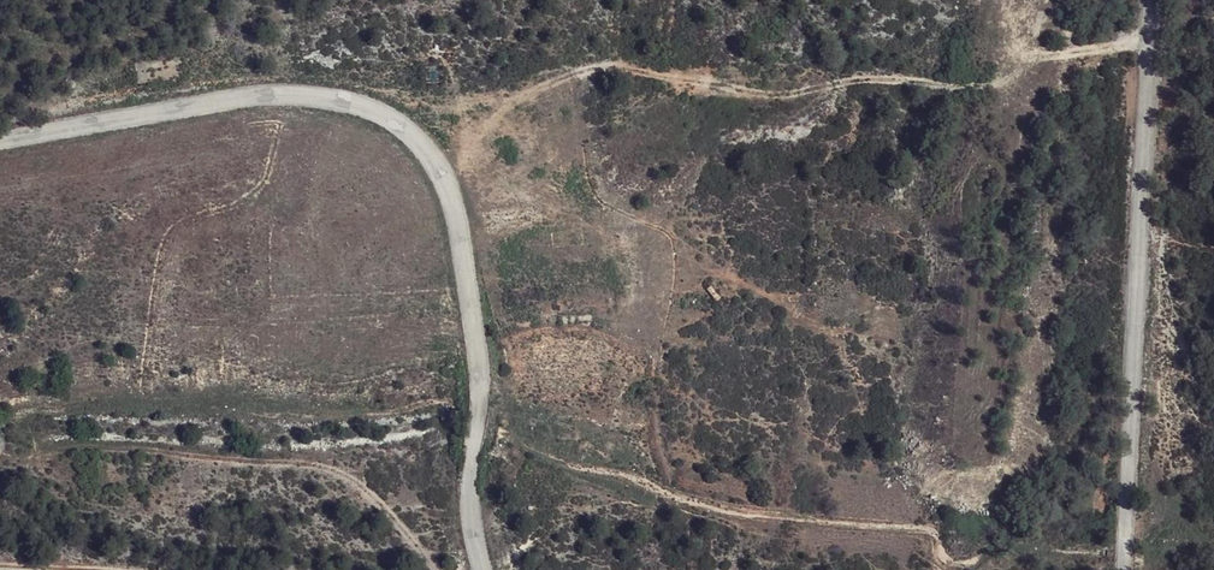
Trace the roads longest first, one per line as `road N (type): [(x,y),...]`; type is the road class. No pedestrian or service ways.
road 1 (unclassified): [(482,569),(474,487),(485,391),(465,258),(441,167),(392,118),(336,95),(243,95),(0,143)]
road 2 (unclassified): [(1115,569),(1142,292),(1151,0)]
road 3 (track): [(0,563),(123,569)]

